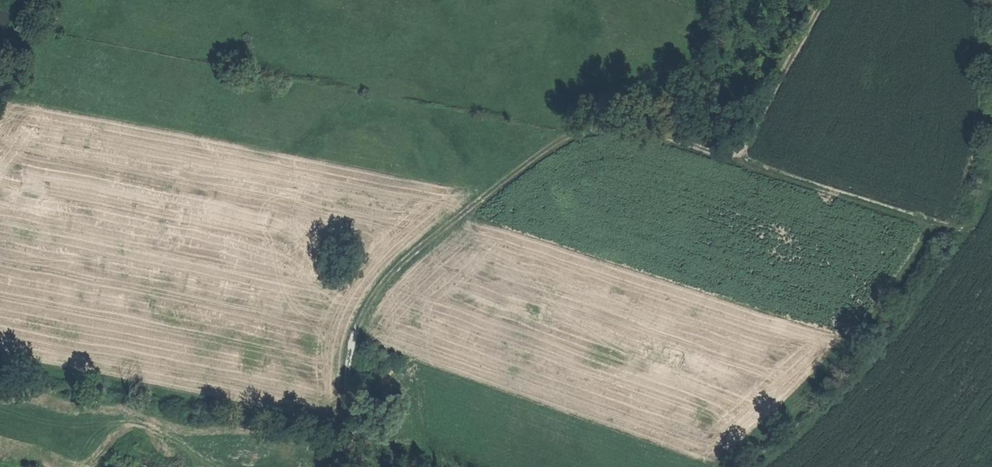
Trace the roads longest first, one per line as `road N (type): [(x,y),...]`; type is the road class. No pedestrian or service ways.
road 1 (track): [(943,228),(619,127),(578,130),(390,266),(351,341),(369,397),(359,429)]
road 2 (track): [(479,466),(359,429),(0,365)]
road 3 (track): [(826,0),(748,146),(732,159)]

